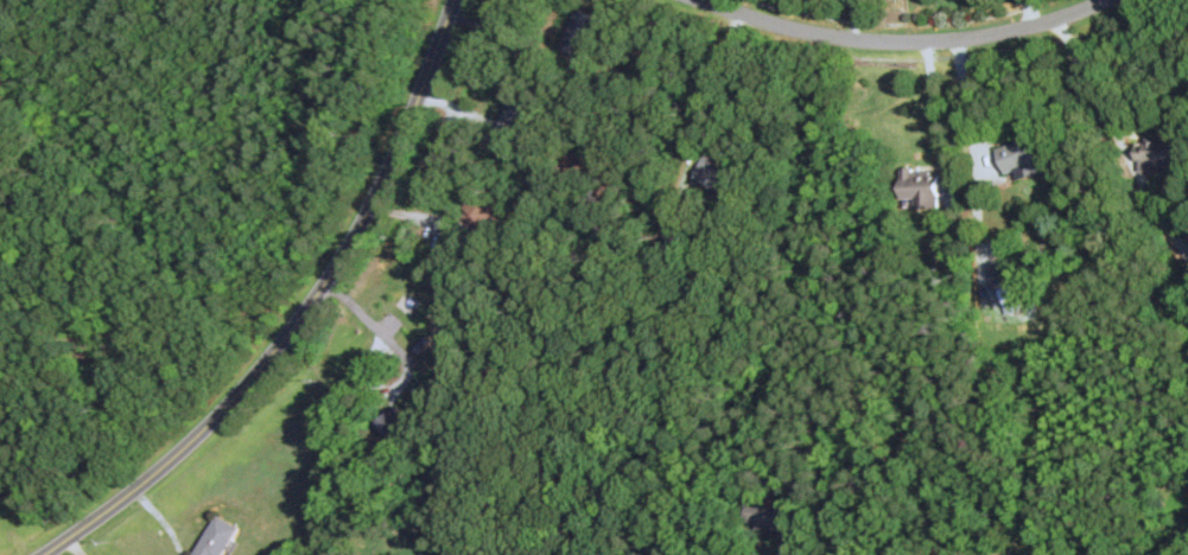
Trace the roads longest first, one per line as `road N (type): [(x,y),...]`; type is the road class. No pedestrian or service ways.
road 1 (residential): [(42,554),(163,466),(297,323),(367,213),(453,0)]
road 2 (residential): [(708,0),(790,27),(891,40),(998,33),(1105,0)]

